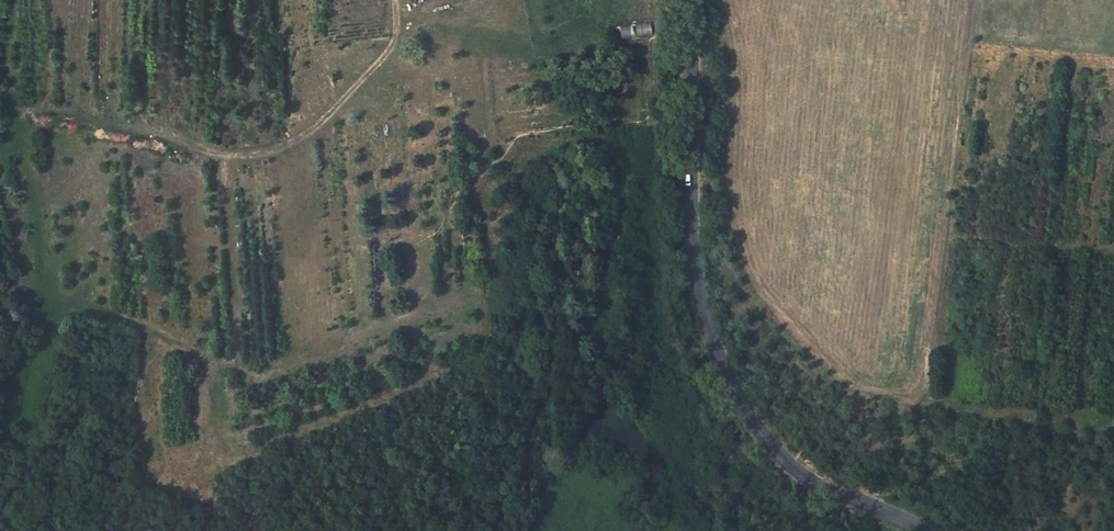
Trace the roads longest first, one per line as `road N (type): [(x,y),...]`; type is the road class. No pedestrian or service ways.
road 1 (tertiary): [(693,0),(692,214),(699,294),(720,361),(754,424),(798,471),(923,530)]

